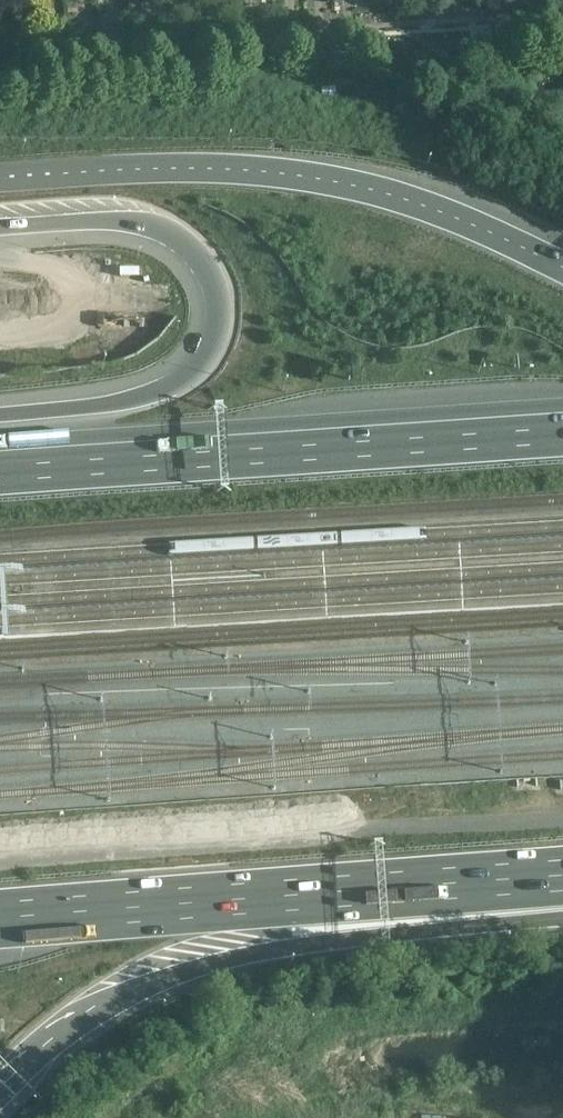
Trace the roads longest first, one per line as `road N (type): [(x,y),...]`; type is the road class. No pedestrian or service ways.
road 1 (motorway): [(0,1091),(65,1031),(203,966),(562,893)]
road 2 (motorway): [(562,269),(422,205),(301,176),(163,166),(0,177)]
road 3 (motorway): [(0,922),(562,878)]
road 4 (motorway): [(562,428),(0,467)]
road 5 (motorway): [(0,229),(98,225),(182,240),(210,286),(215,318),(188,371),(159,390),(108,405),(0,415)]

